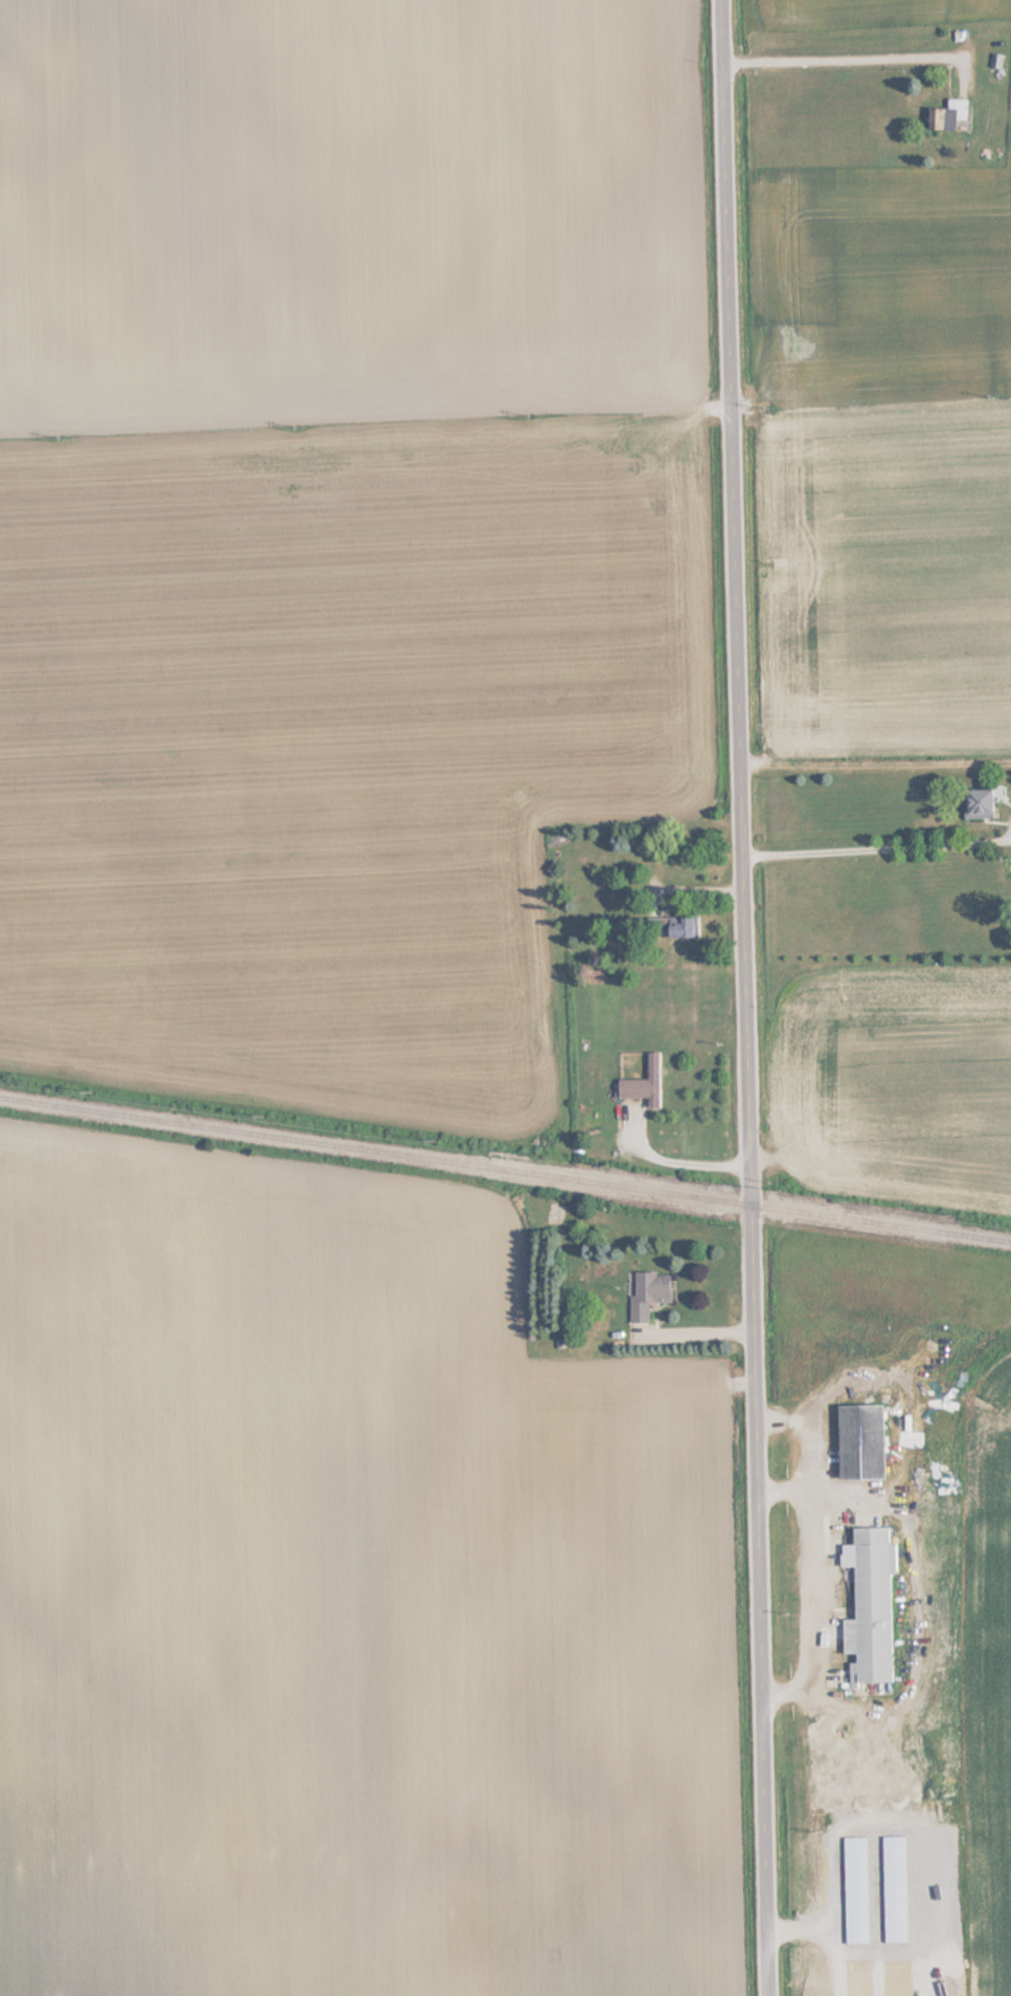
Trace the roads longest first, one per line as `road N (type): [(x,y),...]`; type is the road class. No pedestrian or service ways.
road 1 (residential): [(772,1995),(727,0)]

